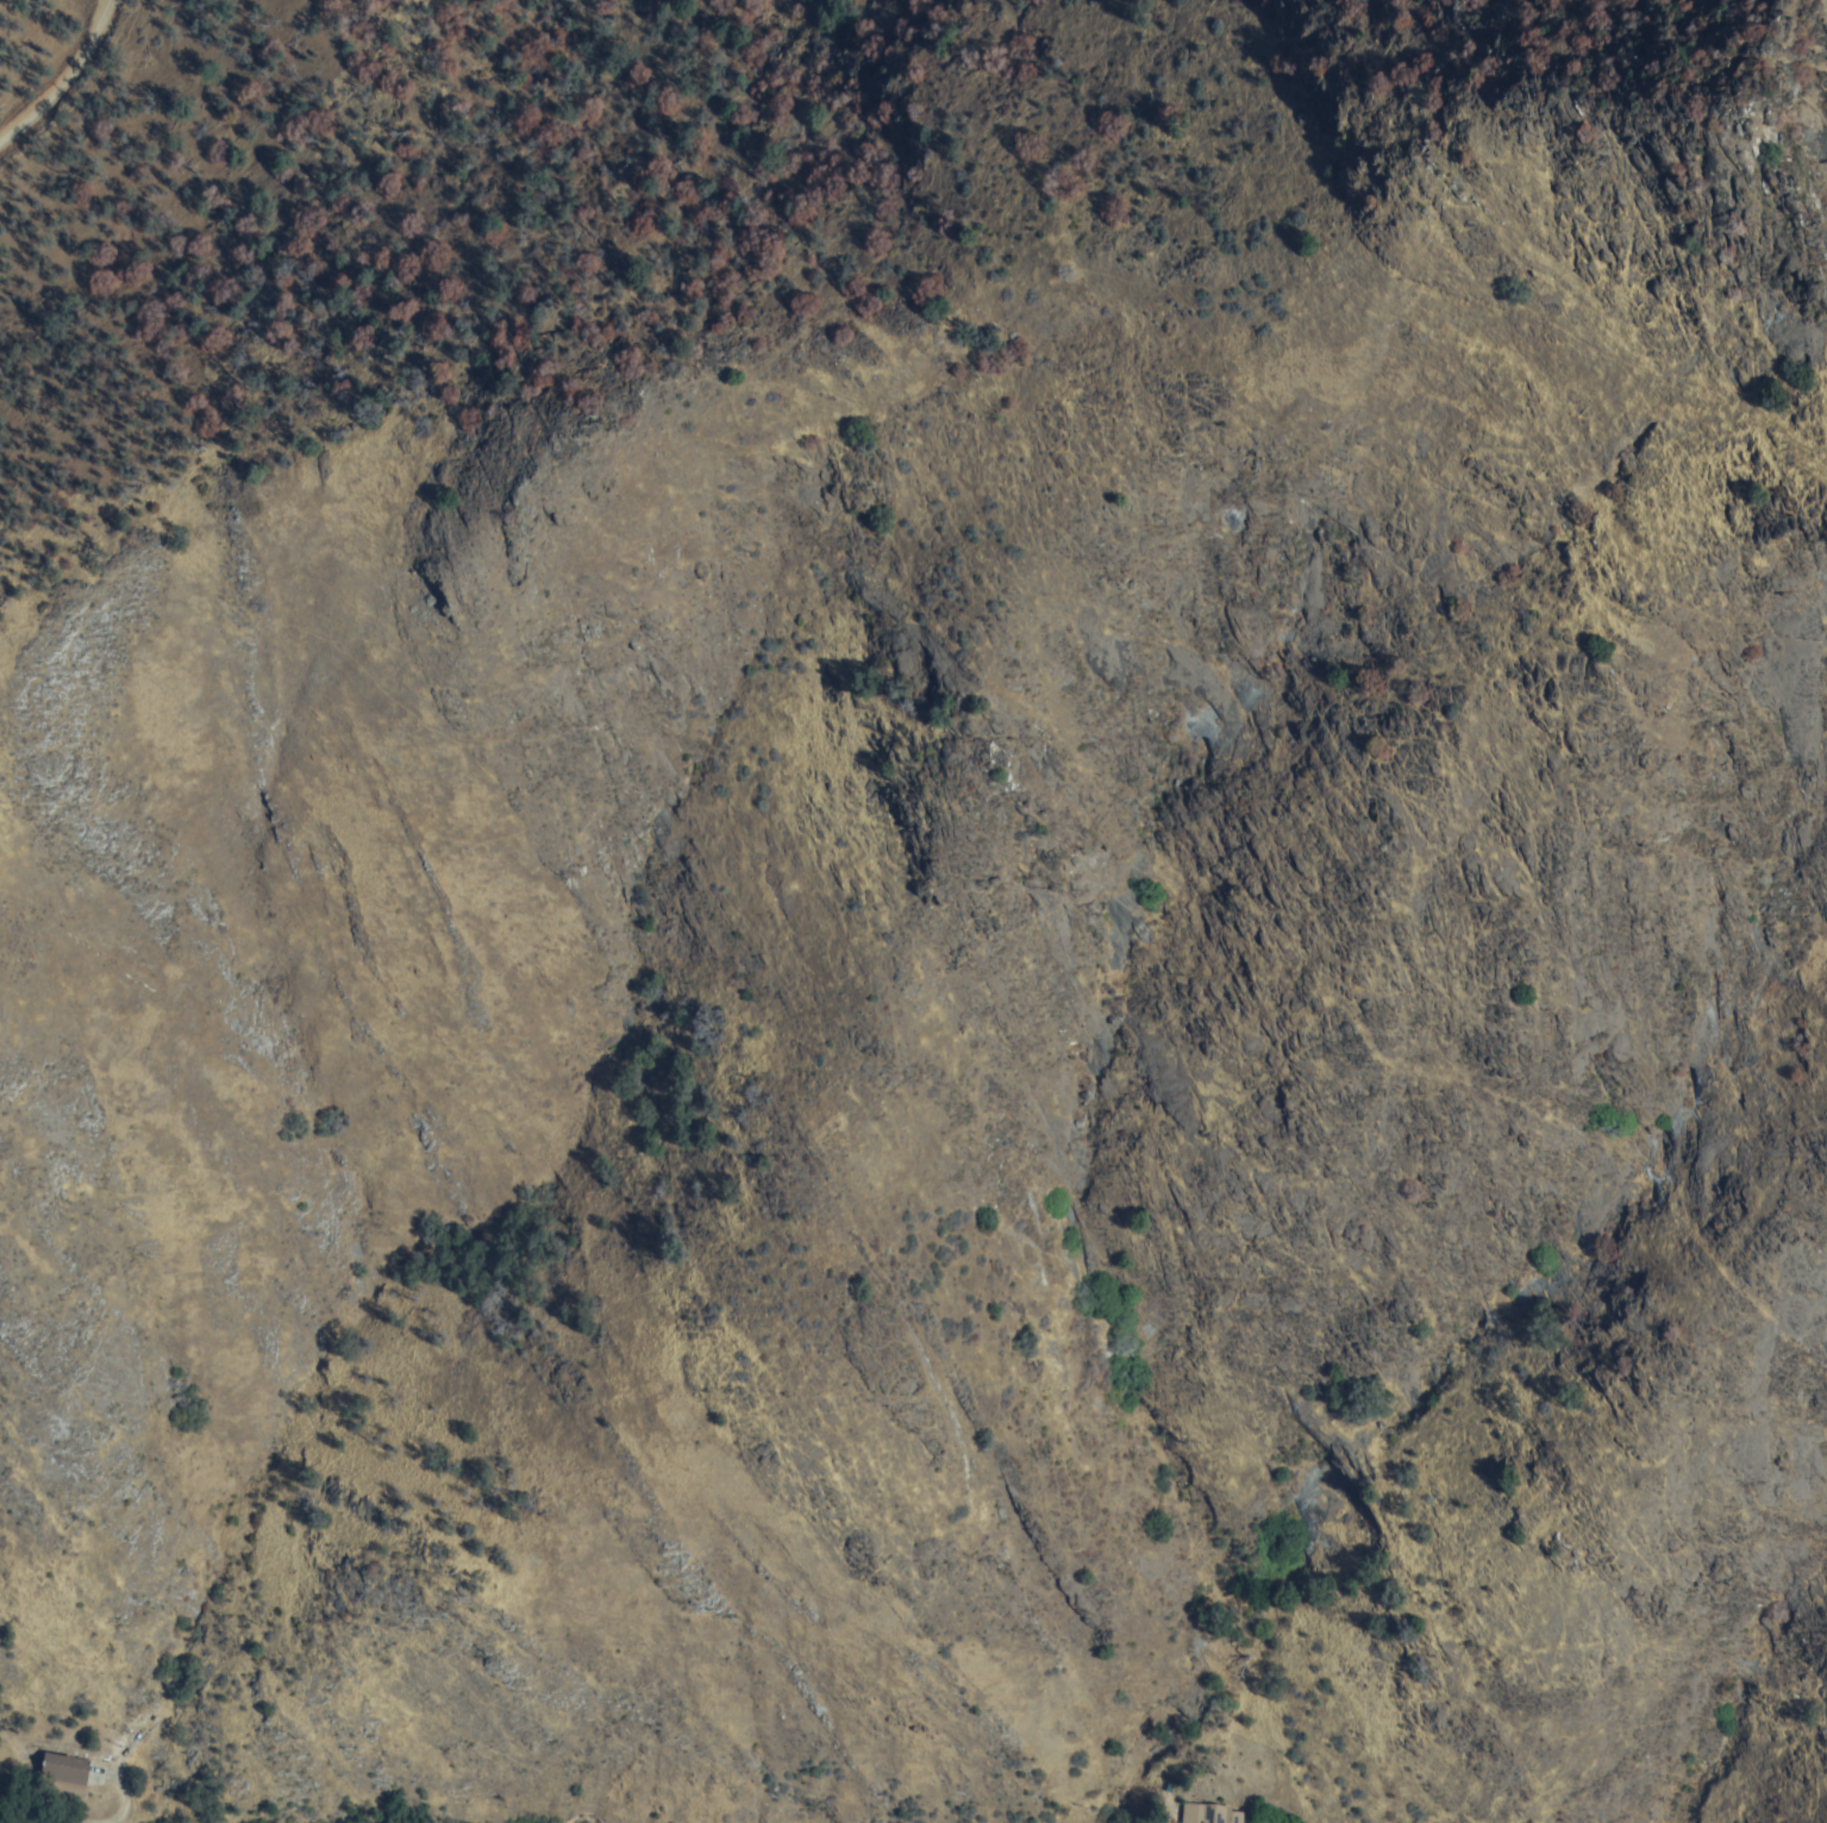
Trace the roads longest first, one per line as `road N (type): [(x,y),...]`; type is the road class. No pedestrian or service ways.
road 1 (residential): [(0,125),(115,0)]

